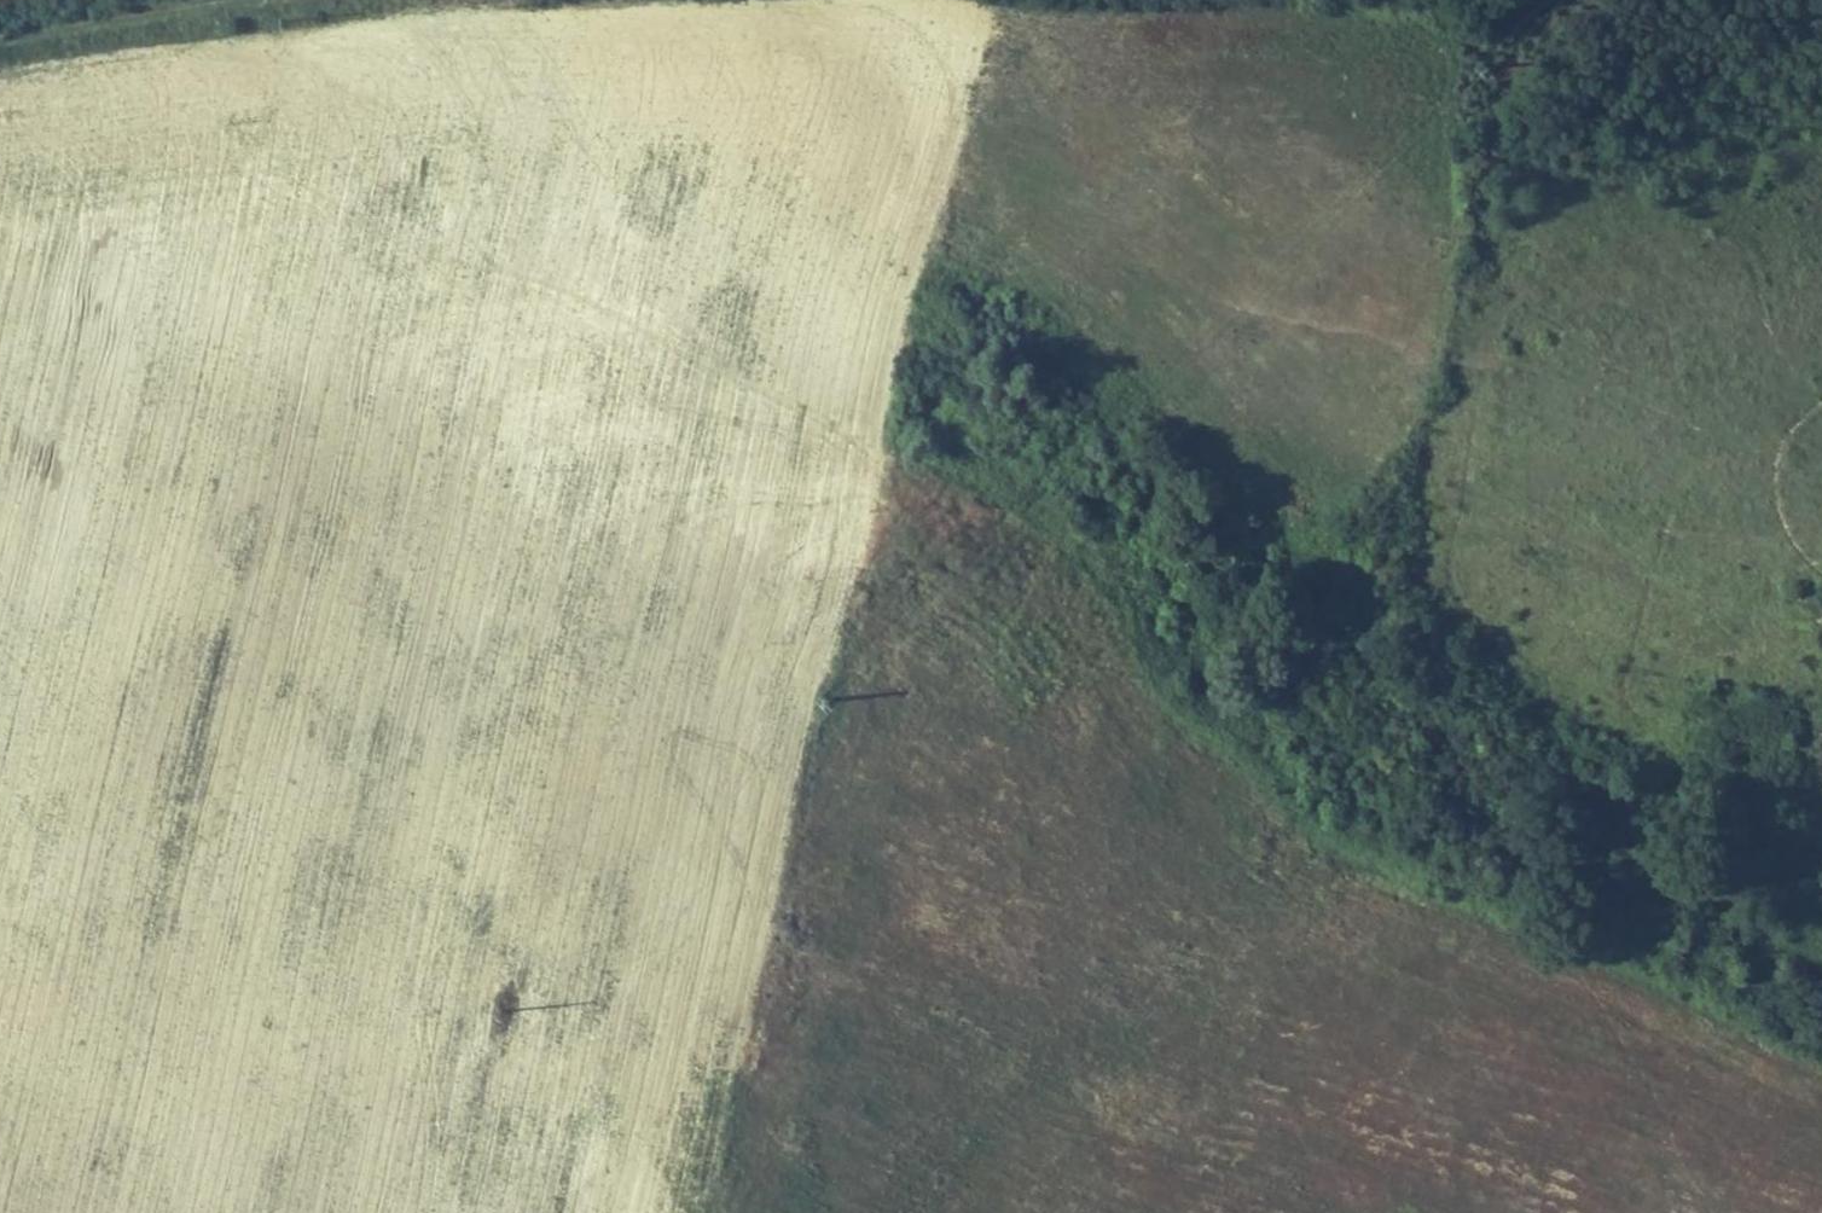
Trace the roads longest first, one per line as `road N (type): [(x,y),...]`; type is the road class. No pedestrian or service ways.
road 1 (track): [(267,0),(0,45)]

